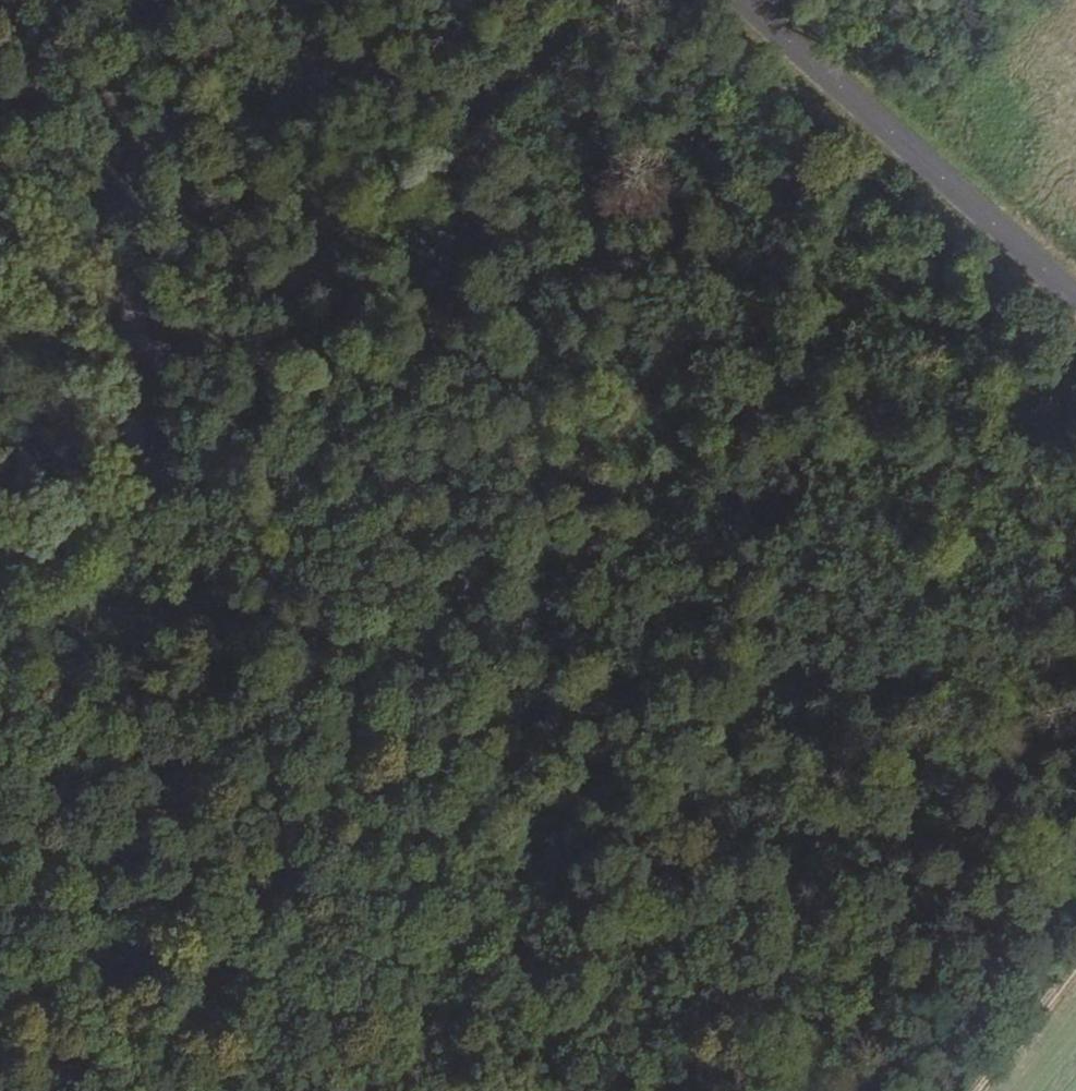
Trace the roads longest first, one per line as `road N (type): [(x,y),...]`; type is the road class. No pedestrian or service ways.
road 1 (tertiary): [(1075,306),(738,0)]
road 2 (track): [(1075,968),(970,1090)]

